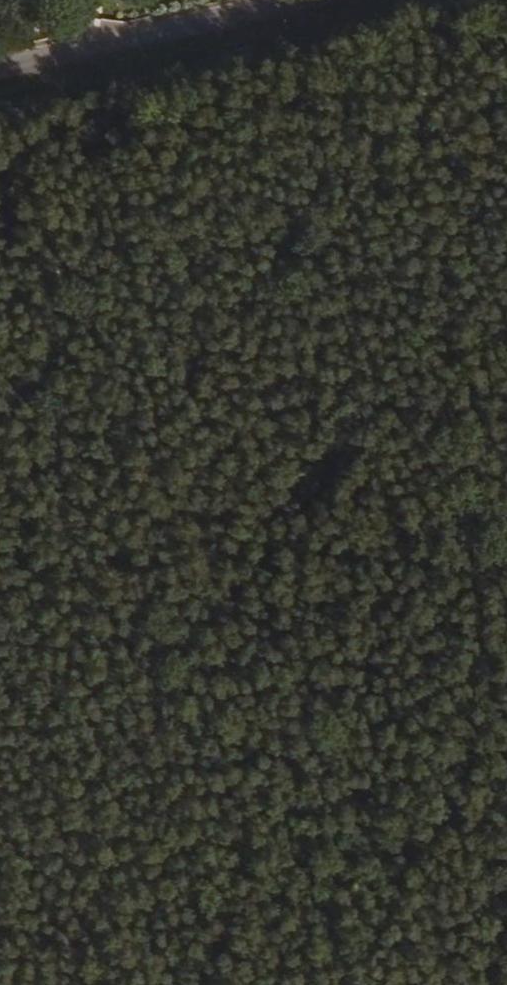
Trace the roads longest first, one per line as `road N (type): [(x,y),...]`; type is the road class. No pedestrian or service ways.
road 1 (residential): [(338,0),(0,76)]

